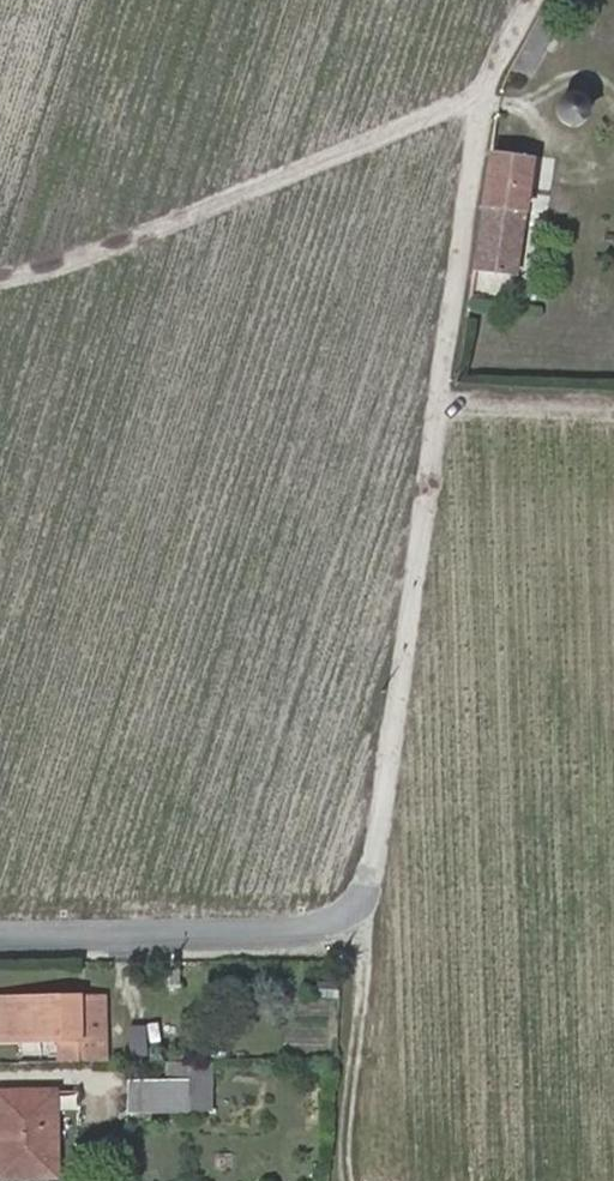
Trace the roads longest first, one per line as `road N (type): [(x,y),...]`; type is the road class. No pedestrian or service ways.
road 1 (residential): [(0,941),(363,930),(478,91),(526,0)]
road 2 (track): [(0,274),(478,91)]

